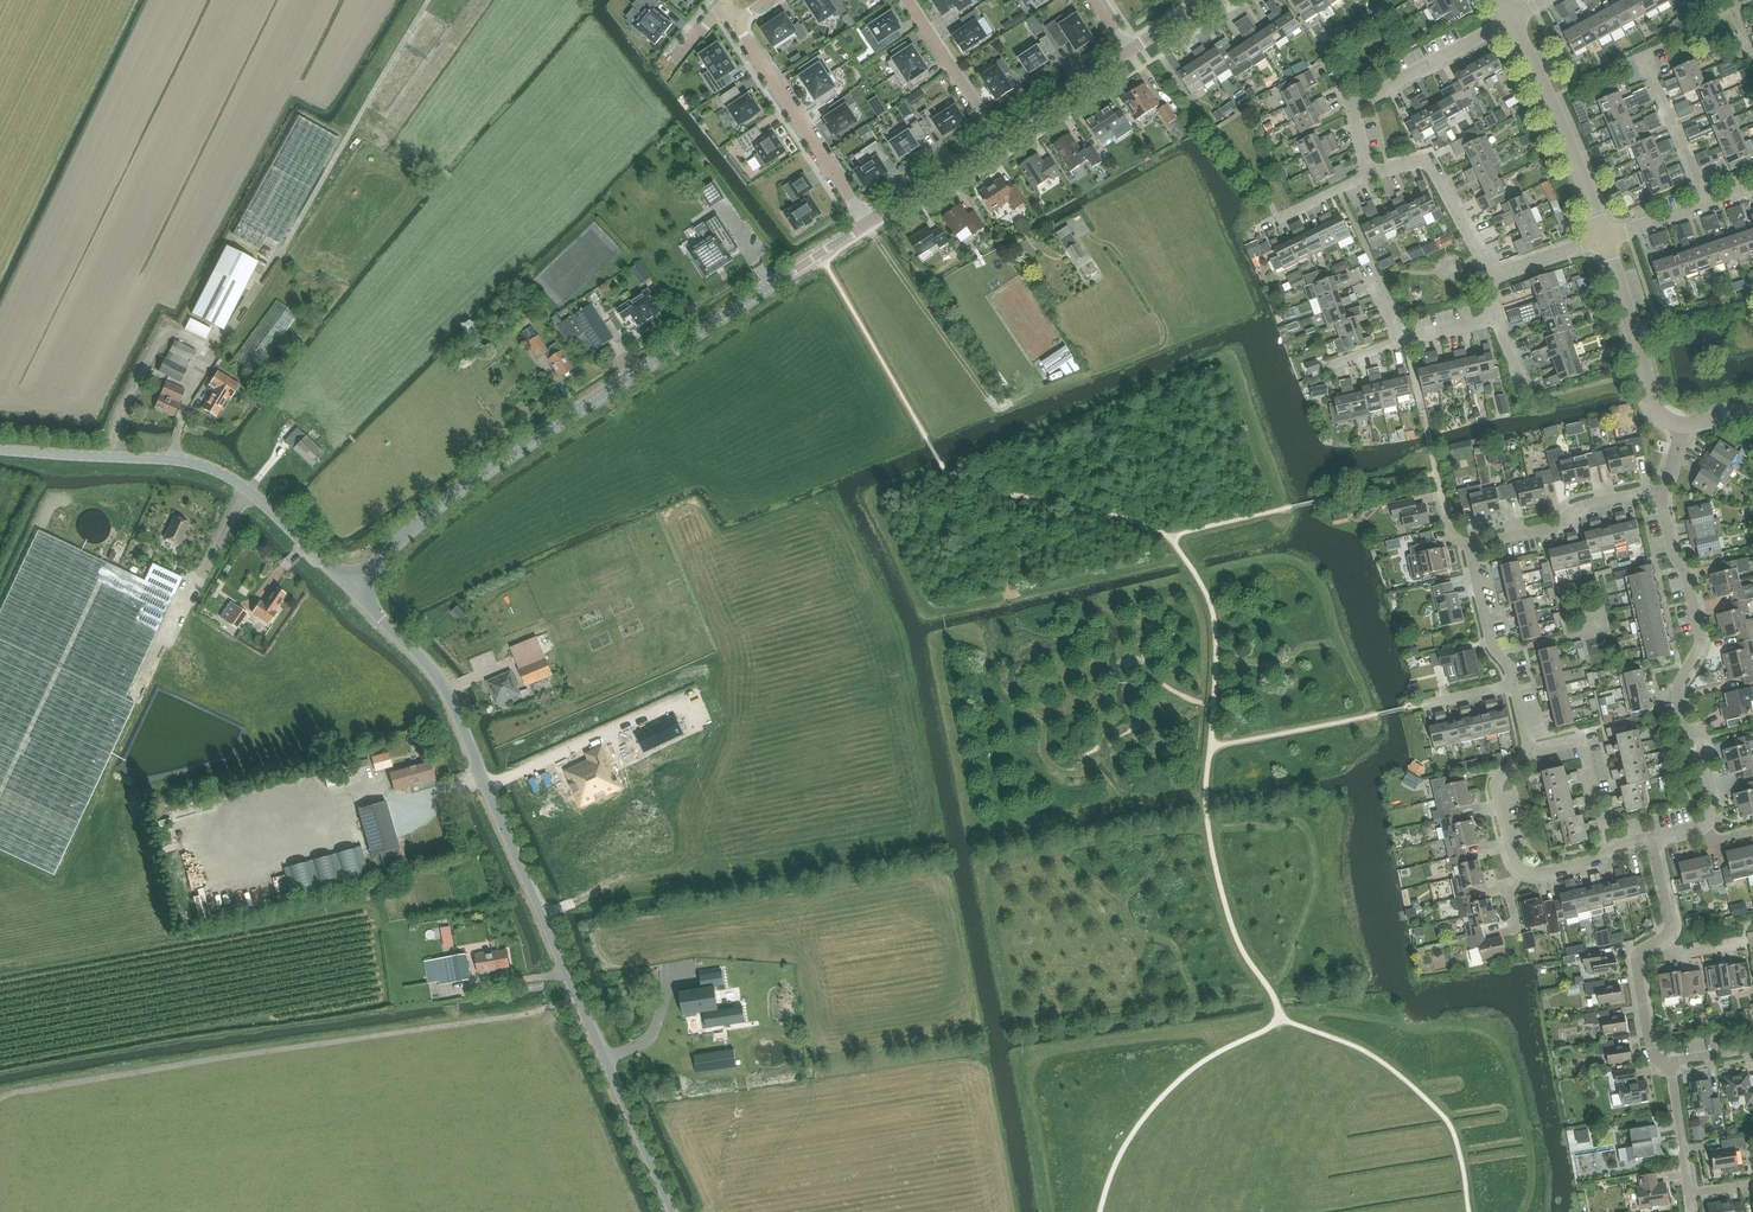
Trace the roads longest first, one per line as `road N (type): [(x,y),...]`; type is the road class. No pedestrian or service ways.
road 1 (tertiary): [(673,1211),(444,686),(352,588)]
road 2 (tertiary): [(352,588),(449,498),(867,222)]
road 3 (unclassified): [(0,448),(206,467),(250,492),(352,588)]
road 4 (residential): [(1704,829),(1718,806),(1679,683),(1703,645),(1660,492)]
road 5 (tertiary): [(867,222),(1129,51)]
road 6 (residential): [(1654,841),(1530,872),(1513,863),(1499,801),(1503,779),(1531,750)]
road 7 (residential): [(1606,241),(1572,144),(1513,18)]
road 8 (residential): [(736,21),(867,222)]
road 9 (residential): [(1683,424),(1655,406),(1606,241)]
road 10 (residential): [(1469,548),(1558,530),(1596,504),(1660,492)]
road 11 (residential): [(1495,279),(1427,156),(1372,178)]
road 12 (residential): [(1353,110),(1513,18)]
road 13 (residential): [(1708,208),(1641,58)]
road 14 (residential): [(1671,1064),(1651,1056),(1639,960),(1664,937)]
road 15 (residential): [(1516,685),(1493,648),(1469,548)]
road 16 (residential): [(907,0),(979,110)]
road 17 (residential): [(1688,1194),(1671,1064)]

